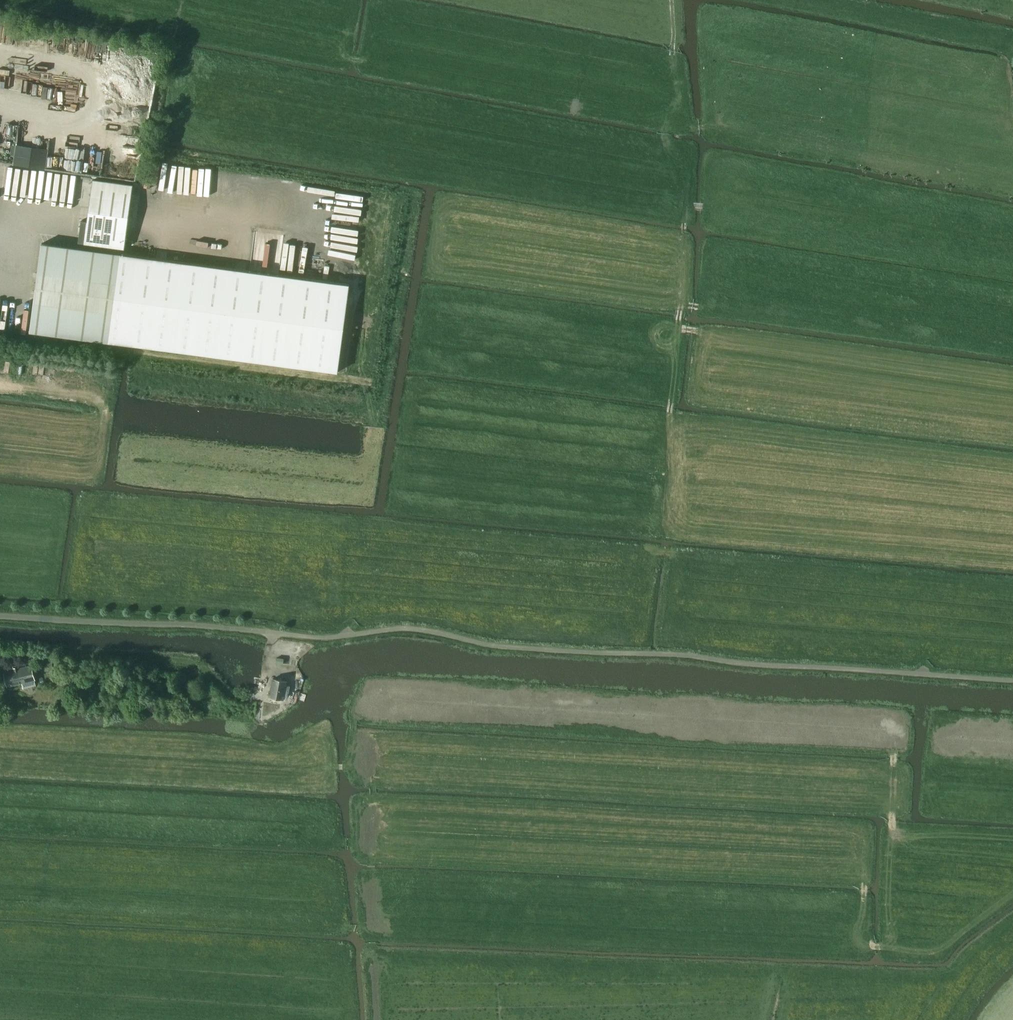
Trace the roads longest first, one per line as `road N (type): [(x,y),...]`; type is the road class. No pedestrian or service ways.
road 1 (track): [(684,331),(1012,374)]

